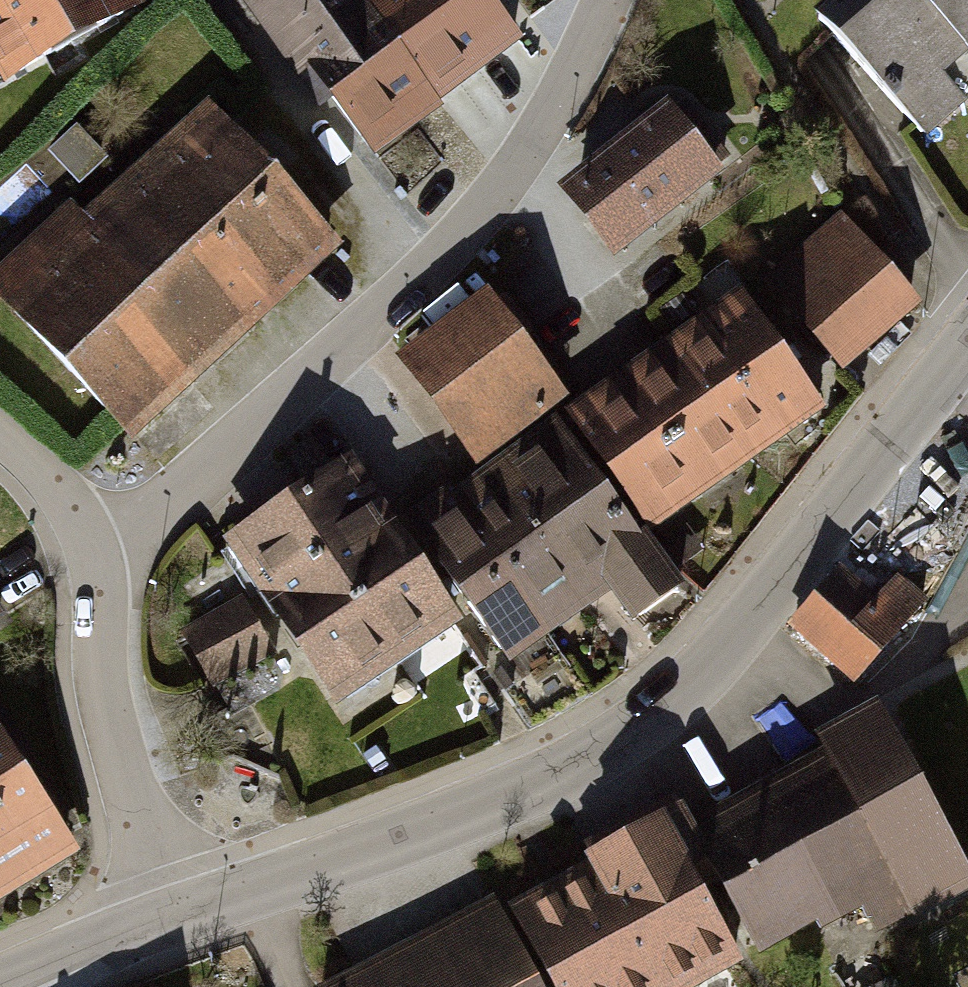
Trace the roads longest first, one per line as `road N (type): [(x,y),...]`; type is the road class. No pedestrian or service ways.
road 1 (tertiary): [(177,914),(541,778),(643,723),(763,605),(967,343)]
road 2 (residential): [(95,568),(463,233),(538,135),(604,0)]
road 3 (residential): [(95,568),(99,678),(137,814),(177,914)]
road 4 (tertiary): [(0,981),(177,914)]
road 5 (residential): [(0,438),(58,495),(95,568)]

